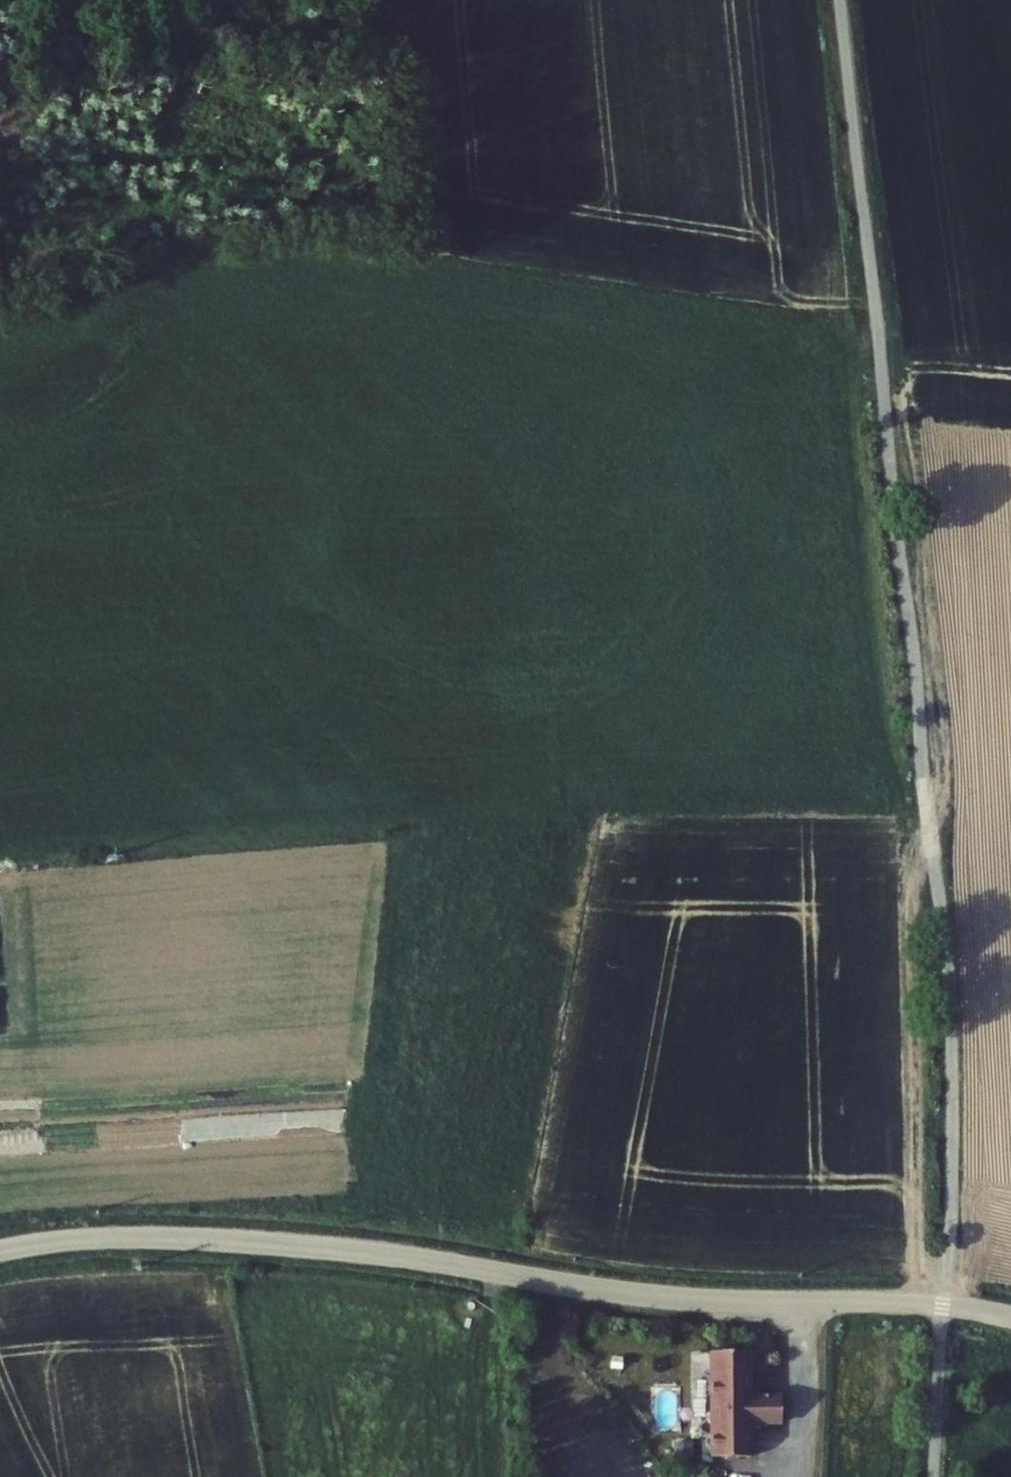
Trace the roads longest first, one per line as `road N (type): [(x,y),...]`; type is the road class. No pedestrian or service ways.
road 1 (track): [(840,0),(949,1030),(953,1209),(933,1476)]
road 2 (unclassified): [(0,1252),(103,1240),(282,1246),(672,1300),(914,1304),(1010,1317)]

